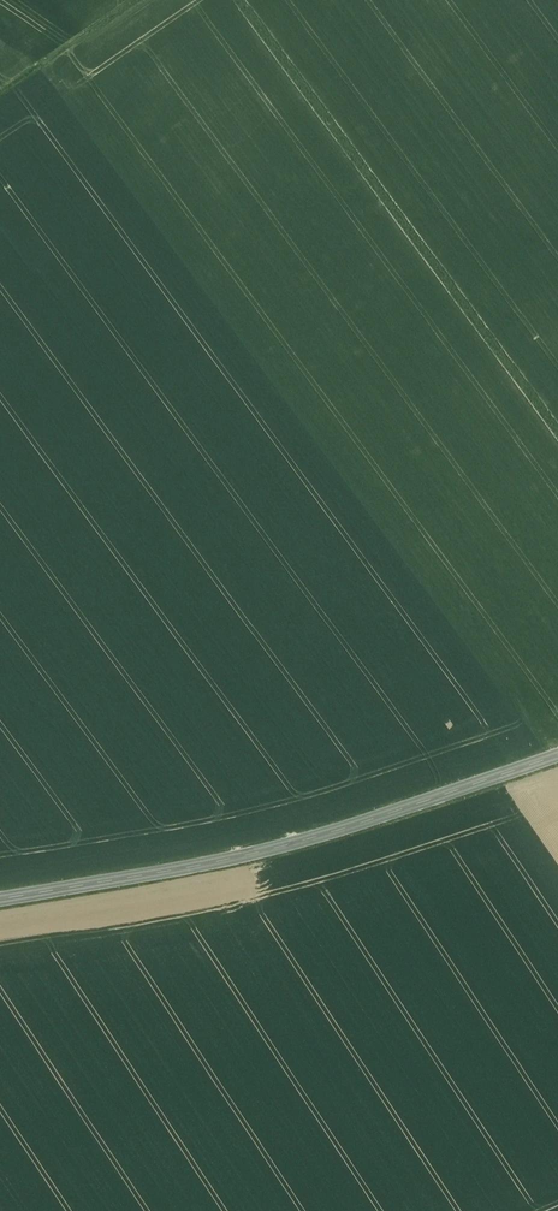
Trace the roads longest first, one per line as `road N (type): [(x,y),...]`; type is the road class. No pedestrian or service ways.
road 1 (secondary): [(0,901),(264,853),(557,758)]
road 2 (track): [(136,0),(0,96)]

